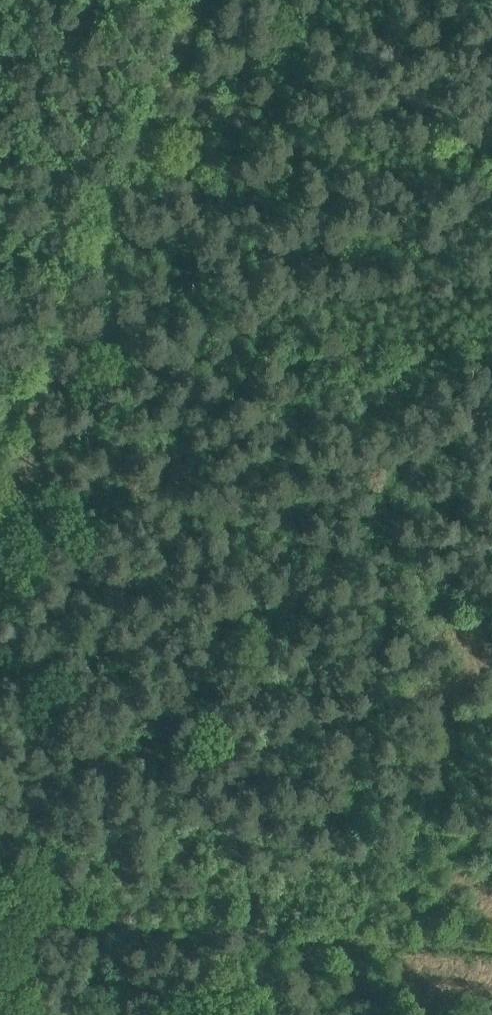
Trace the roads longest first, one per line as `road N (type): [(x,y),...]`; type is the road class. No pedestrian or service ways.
road 1 (track): [(211,0),(129,173),(0,589)]
road 2 (track): [(491,932),(100,912),(0,894)]

